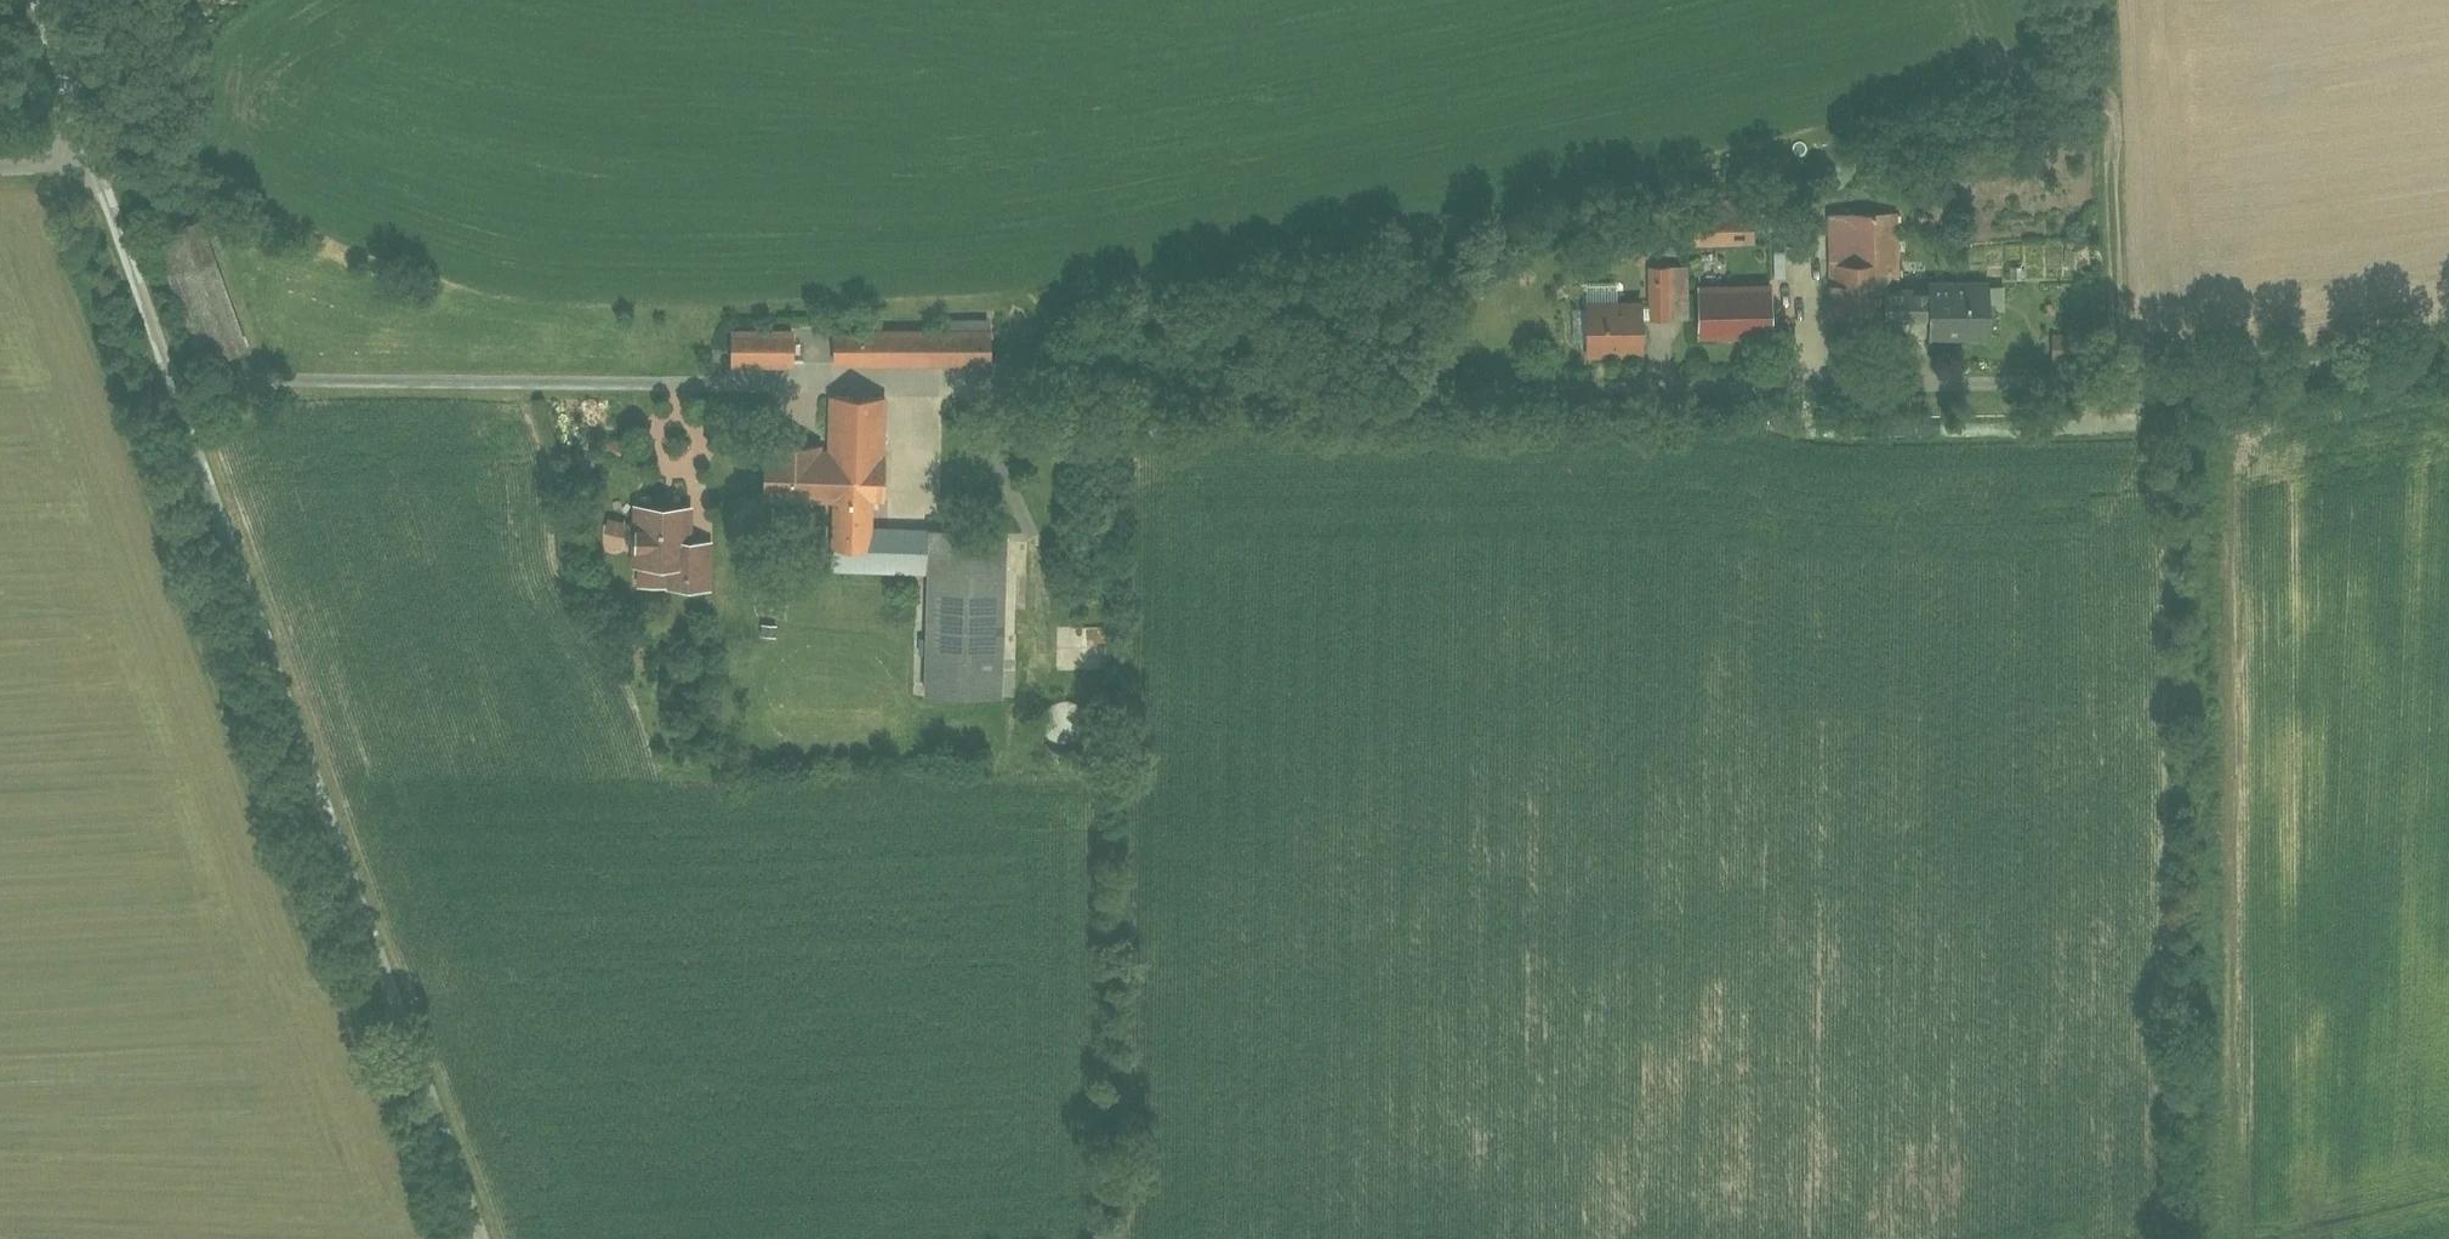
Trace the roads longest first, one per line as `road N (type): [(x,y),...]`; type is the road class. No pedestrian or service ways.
road 1 (residential): [(2448,336),(2216,384),(1578,380),(1214,353),(928,376),(245,384),(191,393),(179,404)]
road 2 (residential): [(179,404),(480,1238)]
road 3 (residential): [(92,164),(179,404)]
road 4 (residential): [(38,0),(92,164)]

